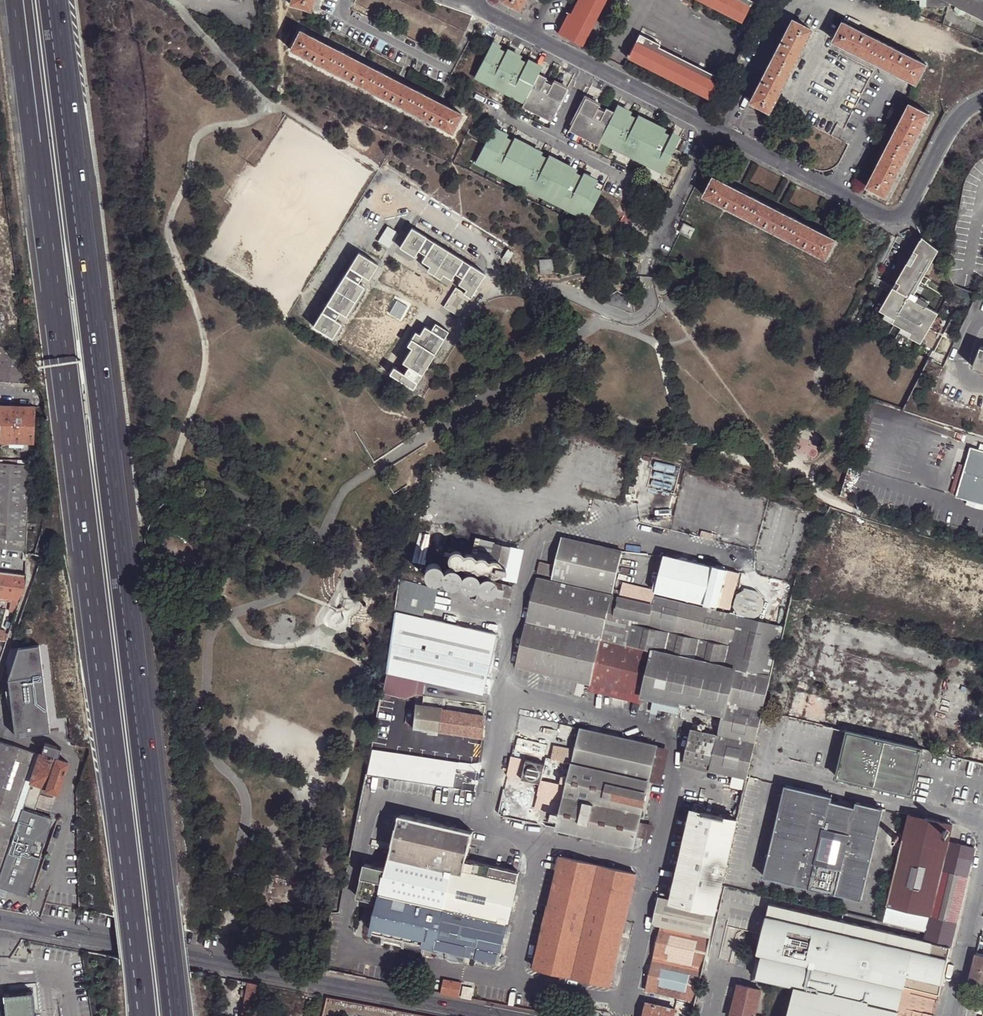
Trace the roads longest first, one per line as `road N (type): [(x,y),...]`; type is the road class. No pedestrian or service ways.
road 1 (motorway): [(176,1015),(52,0)]
road 2 (motorway): [(21,0),(144,1015)]
road 3 (residential): [(485,1015),(0,924)]
road 4 (residential): [(714,129),(883,217),(896,216),(962,111),(982,100)]
road 5 (residential): [(605,313),(550,286),(493,282),(421,392)]
road 6 (unclassified): [(605,313),(624,322),(650,310),(646,264),(714,129)]
road 7 (residential): [(529,36),(714,129)]
road 8 (residential): [(449,71),(346,17),(343,0)]

